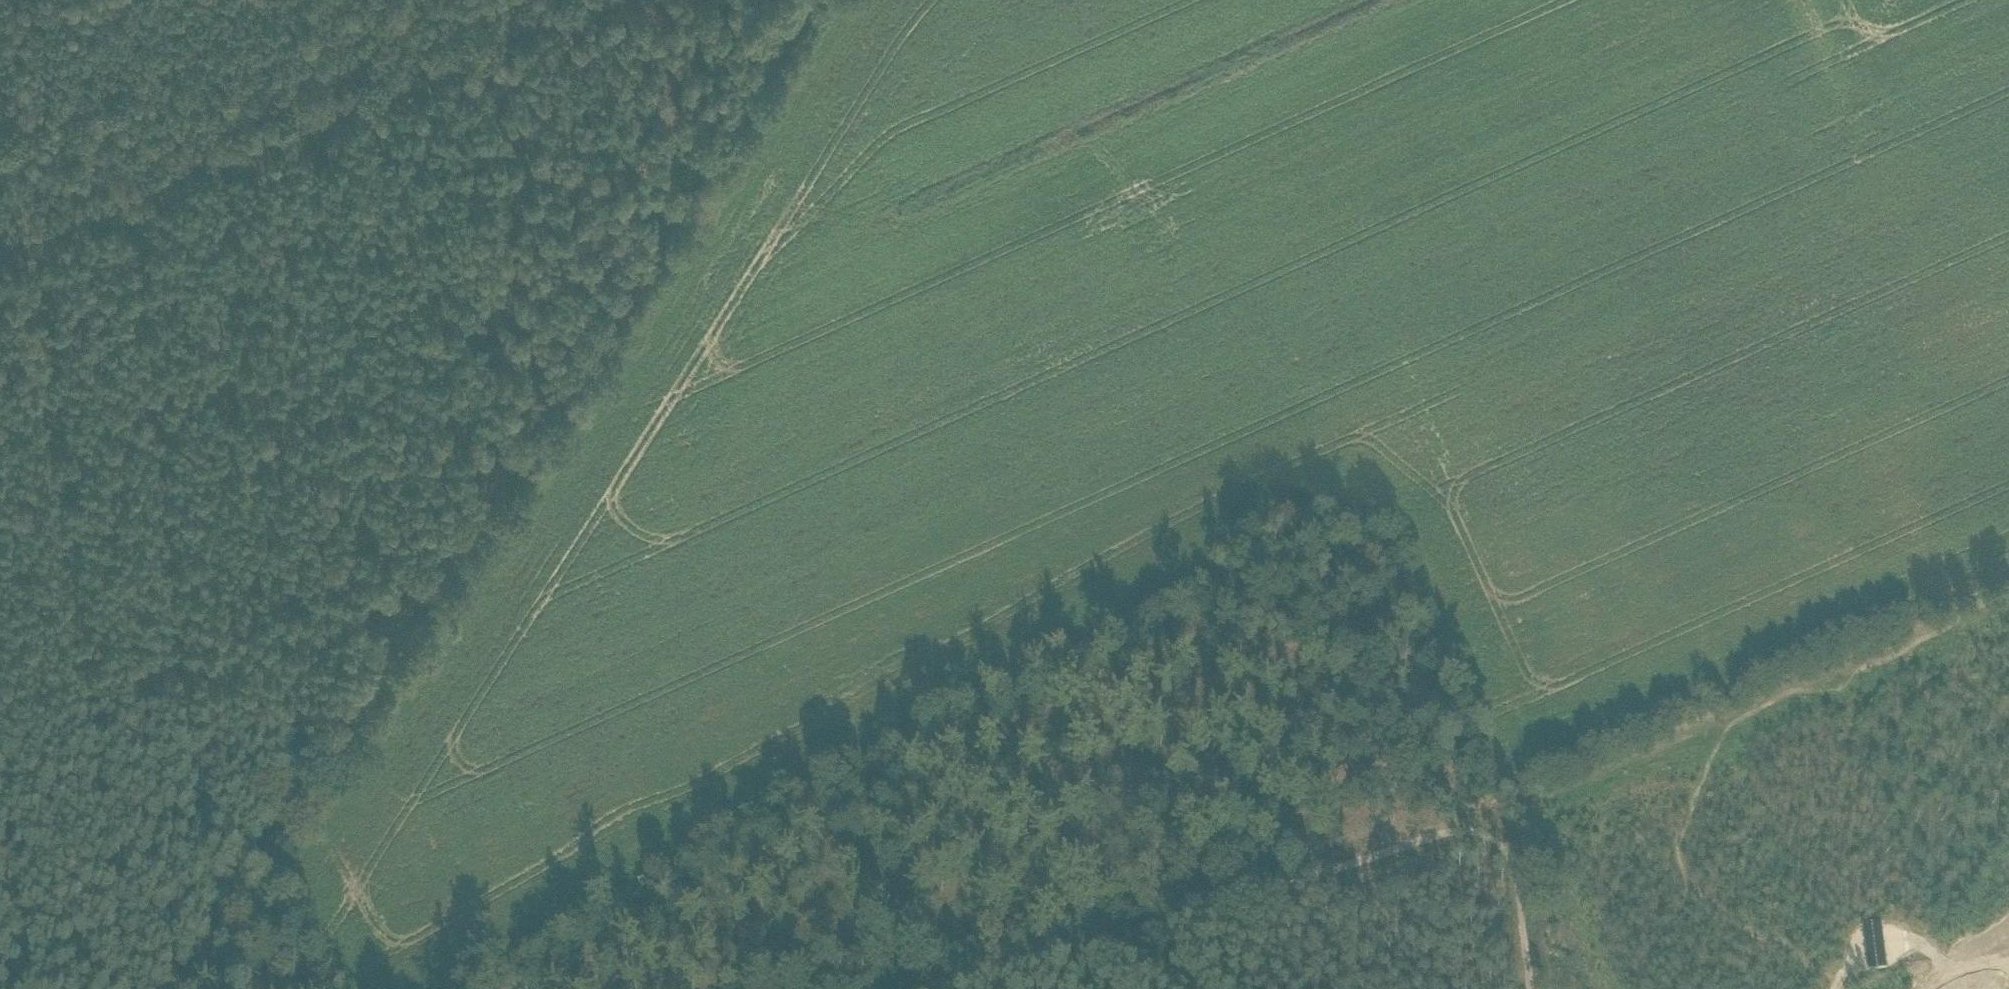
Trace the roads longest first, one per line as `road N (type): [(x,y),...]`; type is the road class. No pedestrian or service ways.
road 1 (track): [(818,0),(711,180),(456,558)]
road 2 (track): [(1505,845),(1469,828),(951,988)]
road 3 (track): [(177,988),(456,558)]
road 4 (track): [(456,558),(110,703),(0,714)]
road 5 (track): [(1527,988),(1505,845)]

